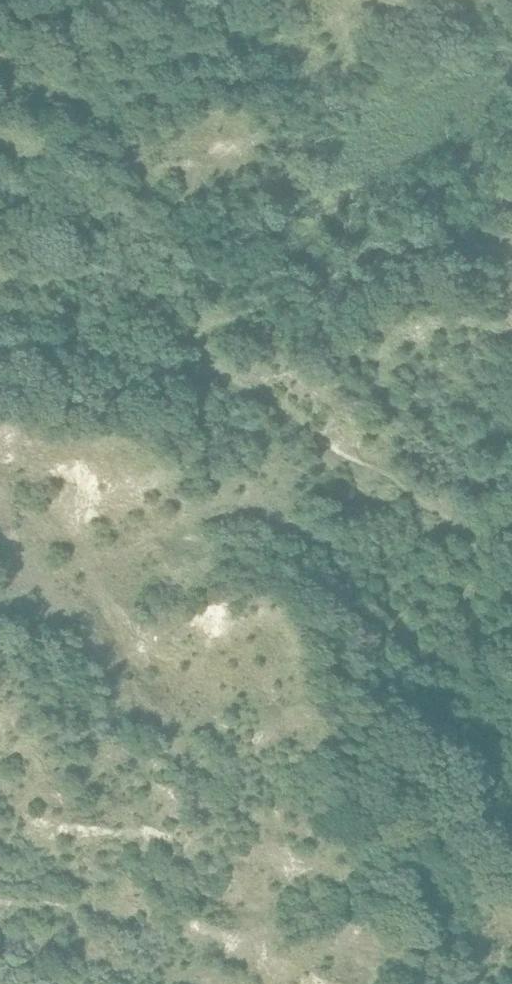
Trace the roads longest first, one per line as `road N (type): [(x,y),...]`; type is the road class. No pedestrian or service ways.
road 1 (track): [(511,132),(480,149),(476,162),(445,173),(425,217),(377,241),(301,306),(268,319),(228,319),(167,340),(117,342),(56,329),(0,332)]

